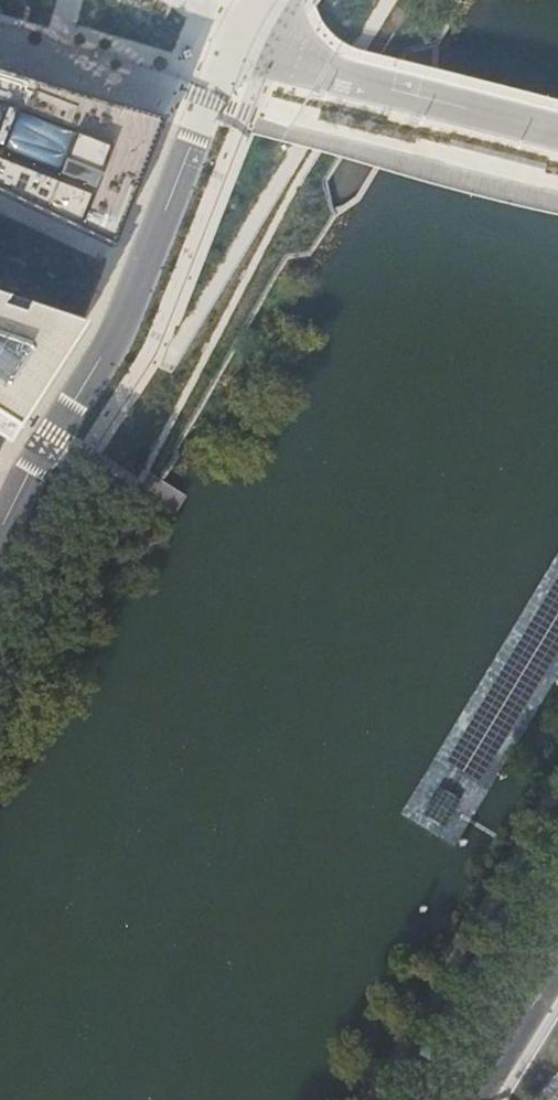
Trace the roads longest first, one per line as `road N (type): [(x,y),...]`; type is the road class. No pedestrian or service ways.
road 1 (tertiary): [(243,17),(119,332),(19,497)]
road 2 (residential): [(243,17),(342,81),(557,137)]
road 3 (primary): [(557,960),(472,1099)]

